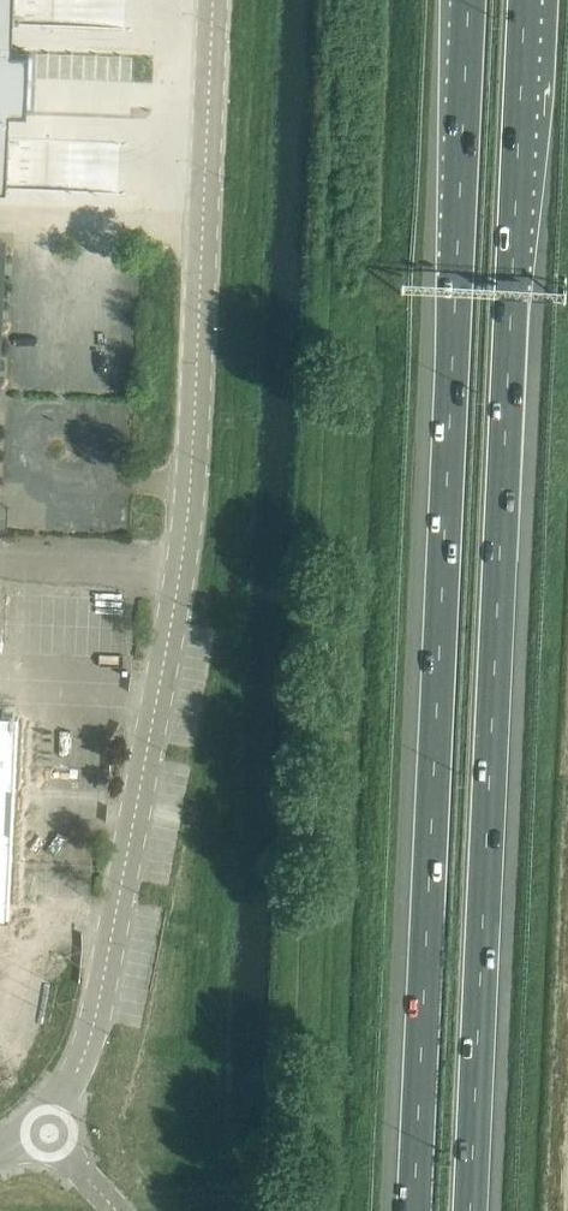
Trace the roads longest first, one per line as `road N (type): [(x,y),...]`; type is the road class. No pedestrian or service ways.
road 1 (motorway): [(469,0),(413,1210)]
road 2 (motorway): [(477,1210),(529,0)]
road 3 (unclassified): [(47,1128),(97,1013),(182,564),(214,0)]

